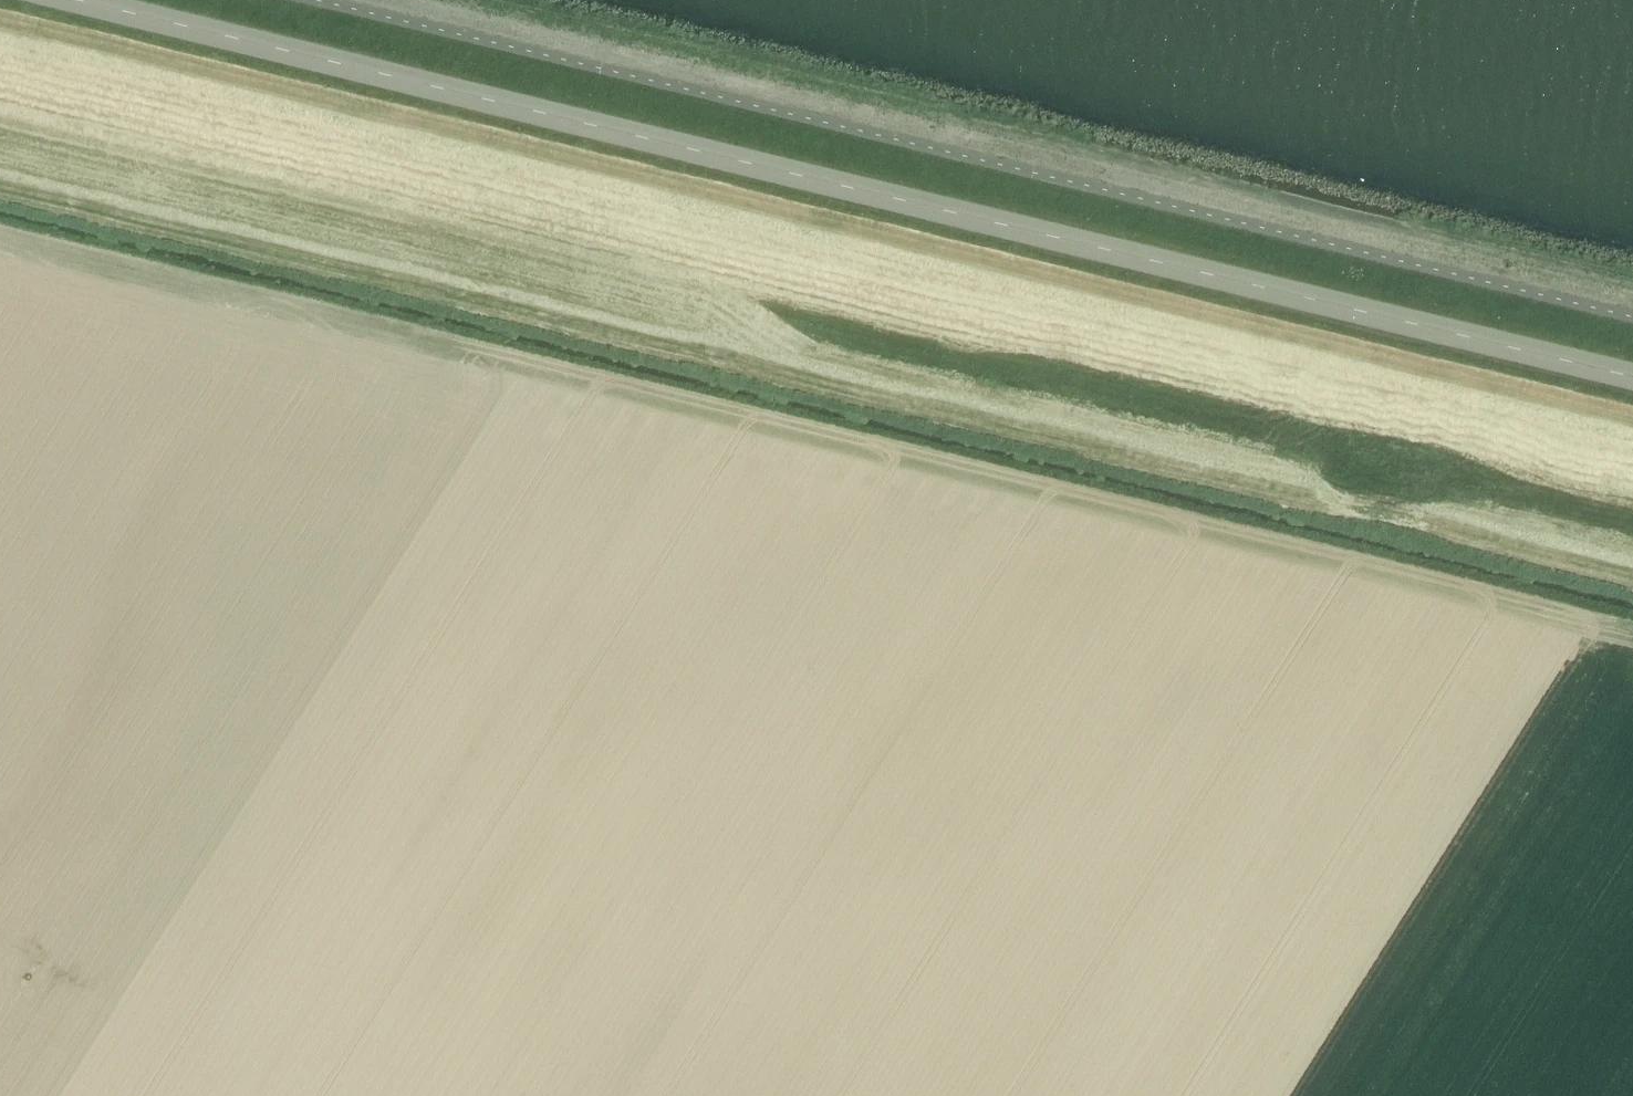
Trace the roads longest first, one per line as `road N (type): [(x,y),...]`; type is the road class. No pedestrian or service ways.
road 1 (tertiary): [(1632,379),(79,0)]

